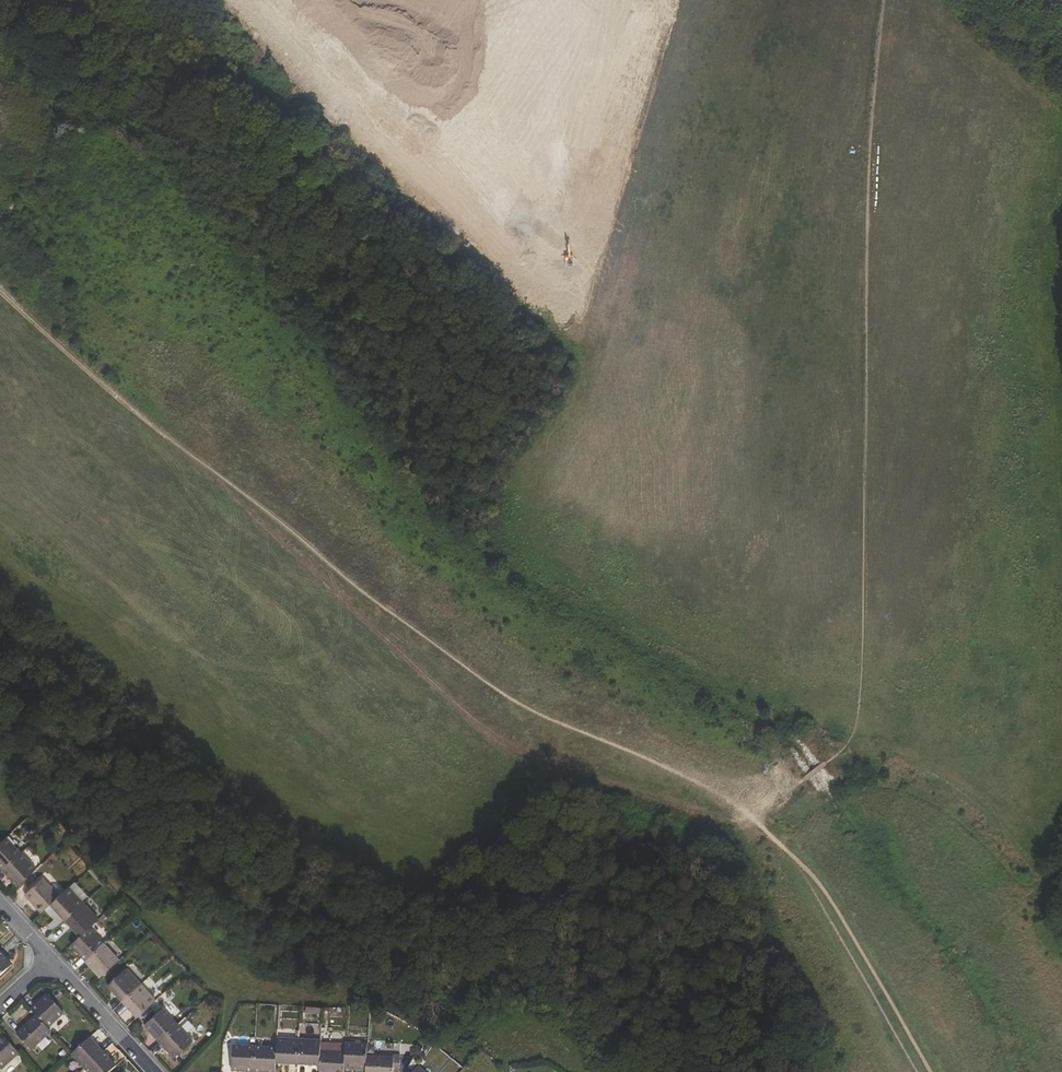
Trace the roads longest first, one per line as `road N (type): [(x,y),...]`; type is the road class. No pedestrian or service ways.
road 1 (track): [(0,286),(467,721),(520,761),(721,785),(748,818),(808,776)]
road 2 (residential): [(48,963),(151,1071)]

